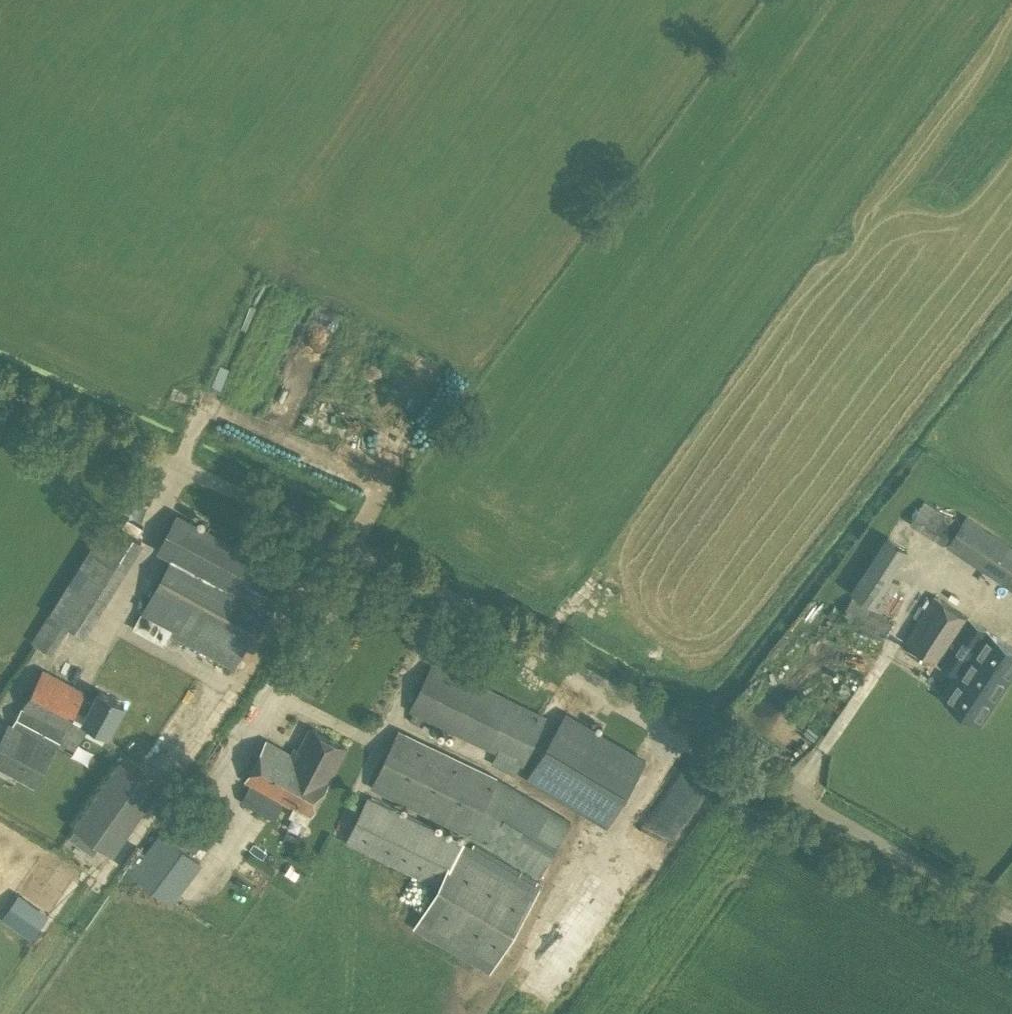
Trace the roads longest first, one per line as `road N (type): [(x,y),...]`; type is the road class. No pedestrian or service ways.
road 1 (unclassified): [(1011,915),(539,643),(207,474),(0,385)]

